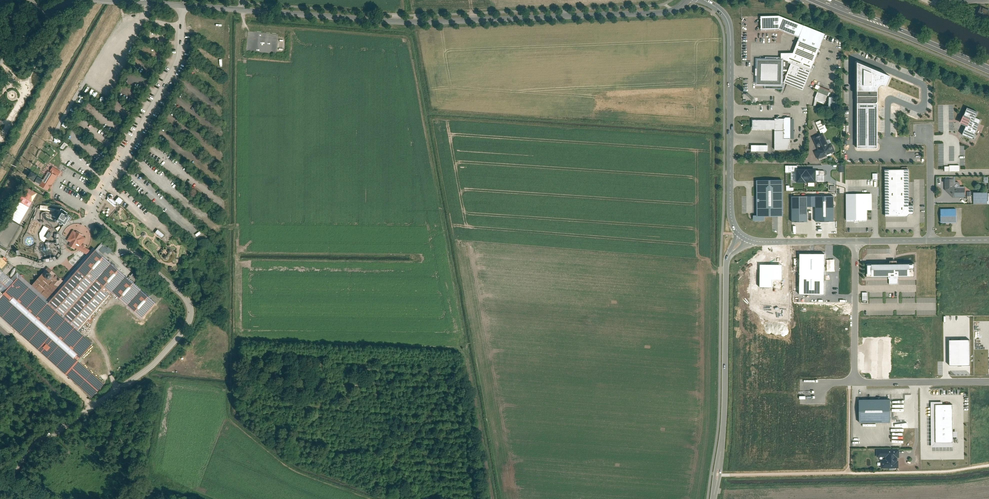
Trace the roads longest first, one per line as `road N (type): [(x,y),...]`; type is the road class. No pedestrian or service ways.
road 1 (unclassified): [(182,6),(176,65),(93,214),(182,295),(190,322),(153,365),(35,442),(0,483)]
road 2 (unclassified): [(688,0),(656,13),(394,22),(182,6)]
road 3 (unclassified): [(713,498),(726,262),(745,238)]
road 4 (unclassified): [(745,238),(730,210),(729,24),(705,0)]
road 5 (primary): [(824,0),(988,69)]
road 6 (unclassified): [(856,241),(856,378)]
road 7 (unclassified): [(856,378),(988,381)]

